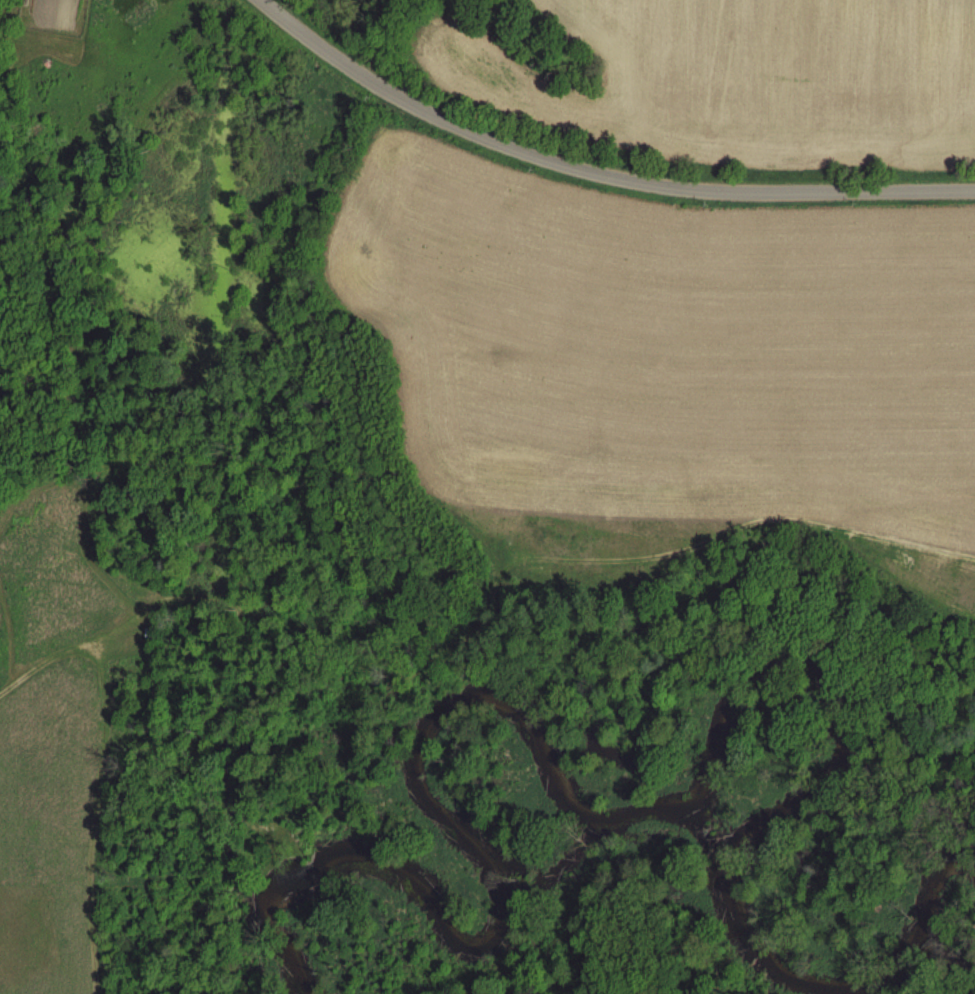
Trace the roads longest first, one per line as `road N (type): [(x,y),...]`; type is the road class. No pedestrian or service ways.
road 1 (residential): [(974,189),(732,192),(561,163),(403,100),(263,0)]

